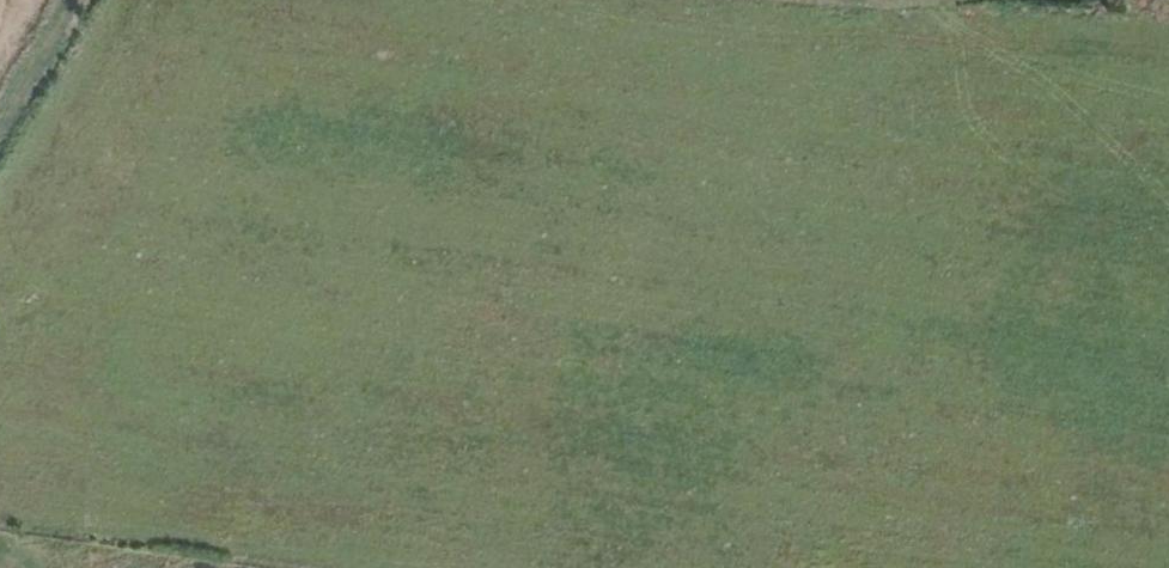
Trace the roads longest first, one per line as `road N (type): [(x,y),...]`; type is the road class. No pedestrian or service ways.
road 1 (track): [(0,117),(75,0)]

